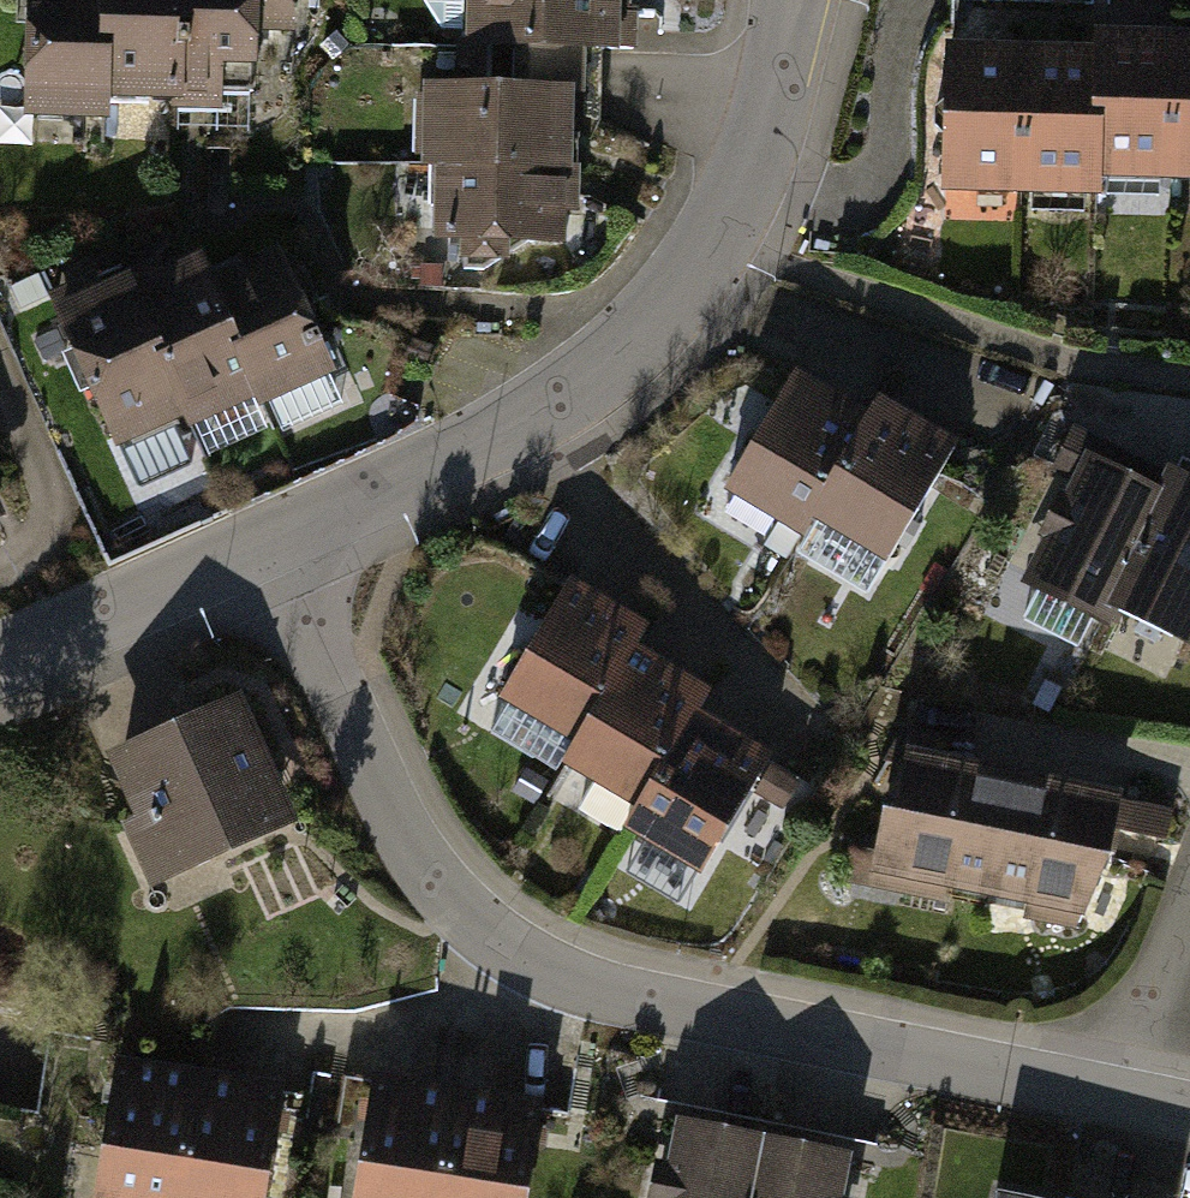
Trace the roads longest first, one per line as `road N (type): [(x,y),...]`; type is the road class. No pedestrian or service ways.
road 1 (residential): [(1122,1094),(636,998),(514,950),(458,909),(408,843),(363,762),(274,548)]
road 2 (residential): [(274,548),(564,395),(637,334),(719,240),(786,64),(799,0)]
road 3 (residential): [(0,668),(274,548)]
road 4 (residential): [(1122,1094),(1189,922)]

